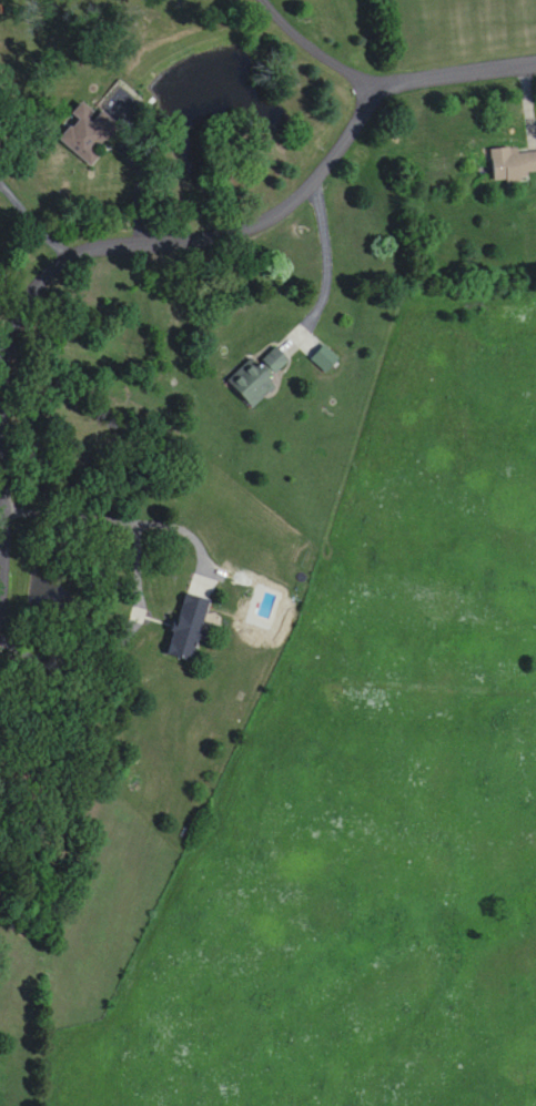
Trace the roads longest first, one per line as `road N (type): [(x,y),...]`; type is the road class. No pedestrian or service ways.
road 1 (residential): [(535,63),(373,87),(327,171),(282,217),(262,227),(120,241),(43,284),(28,303),(7,364),(1,473),(10,515),(0,616)]

